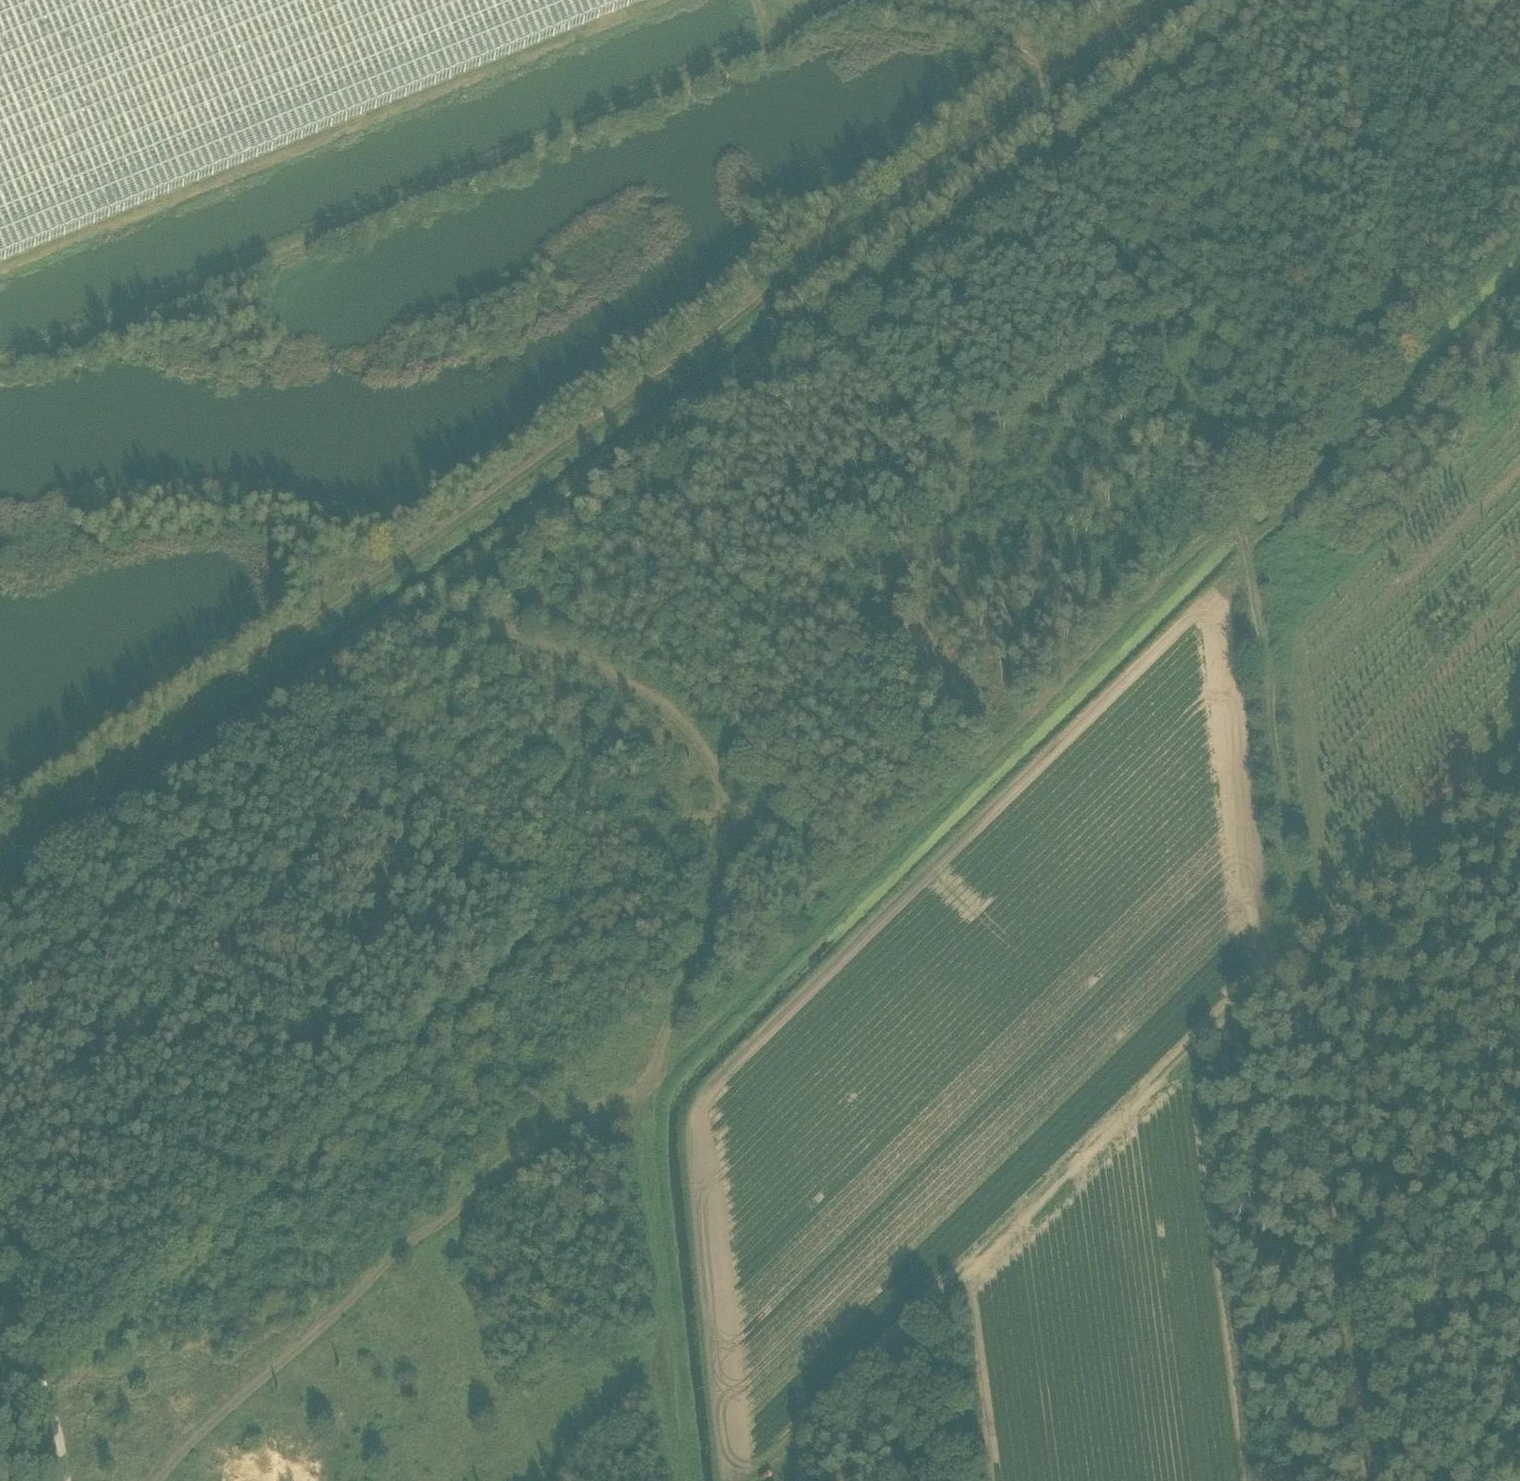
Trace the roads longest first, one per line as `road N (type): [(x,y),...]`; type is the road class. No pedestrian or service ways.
road 1 (track): [(1160,0),(600,419),(0,842)]
road 2 (track): [(0,887),(1059,170)]
road 3 (track): [(1368,1480),(1248,552)]
road 4 (track): [(647,1084),(994,763),(1237,520)]
road 5 (track): [(158,1480),(384,1271),(504,1173),(647,1084)]
road 6 (track): [(682,1480),(643,1144),(647,1084)]
road 7 (track): [(1237,520),(1059,170)]
road 8 (track): [(1059,170),(1272,0)]
road 9 (track): [(852,0),(969,29),(1060,73)]
road 10 (track): [(0,1325),(47,1403),(68,1480)]

